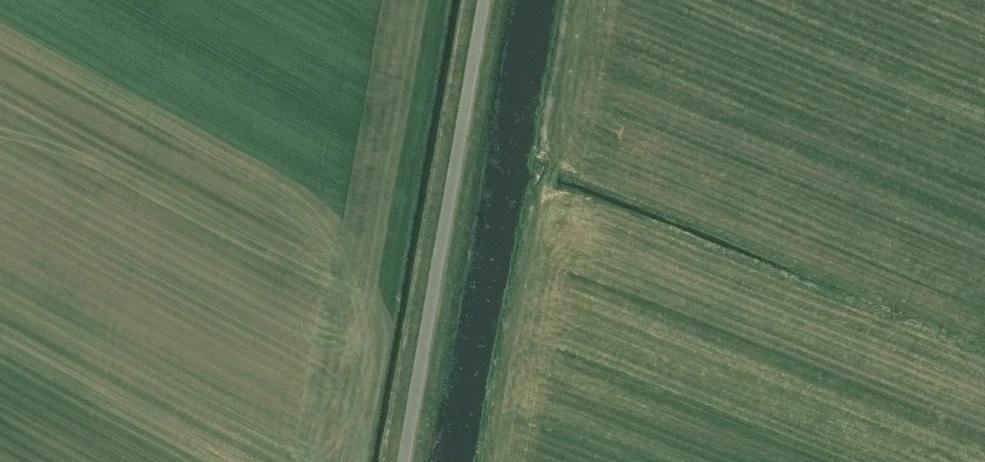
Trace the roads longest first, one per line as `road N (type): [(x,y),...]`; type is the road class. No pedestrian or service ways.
road 1 (unclassified): [(483,0),(403,461)]

